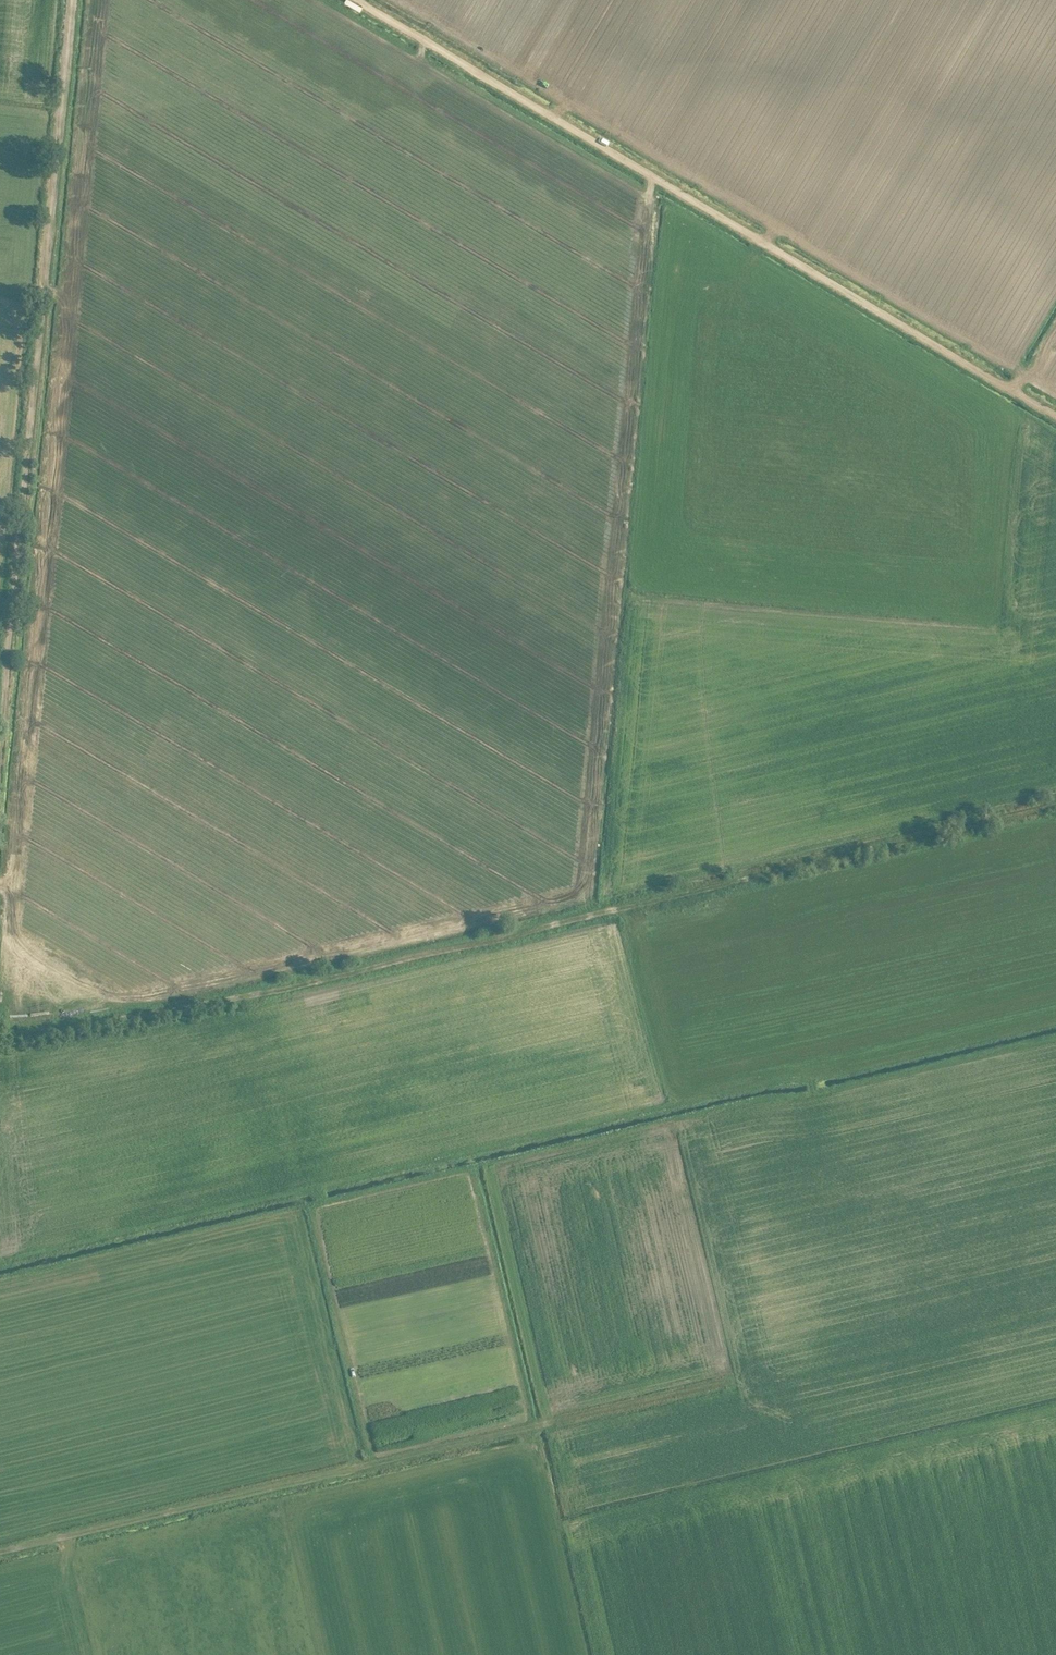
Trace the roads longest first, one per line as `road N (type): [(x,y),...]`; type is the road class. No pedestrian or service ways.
road 1 (track): [(1055,416),(356,0)]

